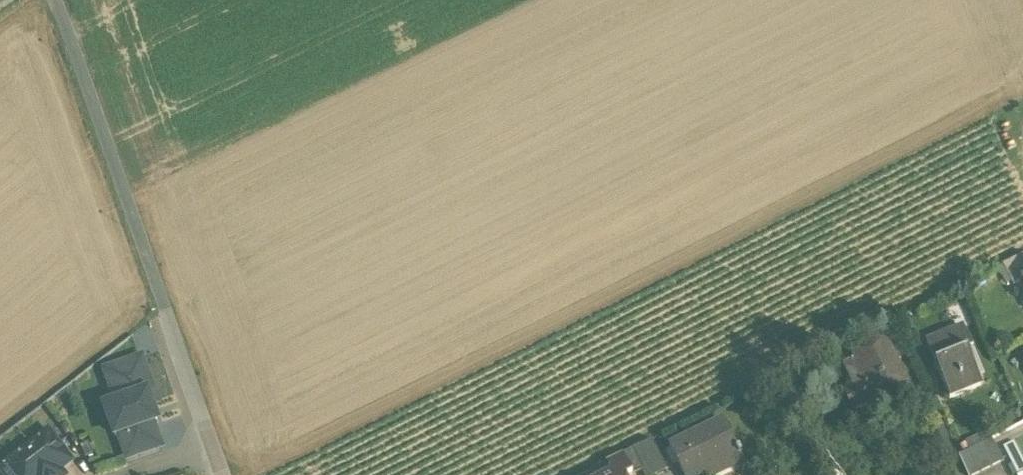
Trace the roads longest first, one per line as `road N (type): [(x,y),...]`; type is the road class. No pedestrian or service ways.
road 1 (residential): [(212,446),(55,0)]

